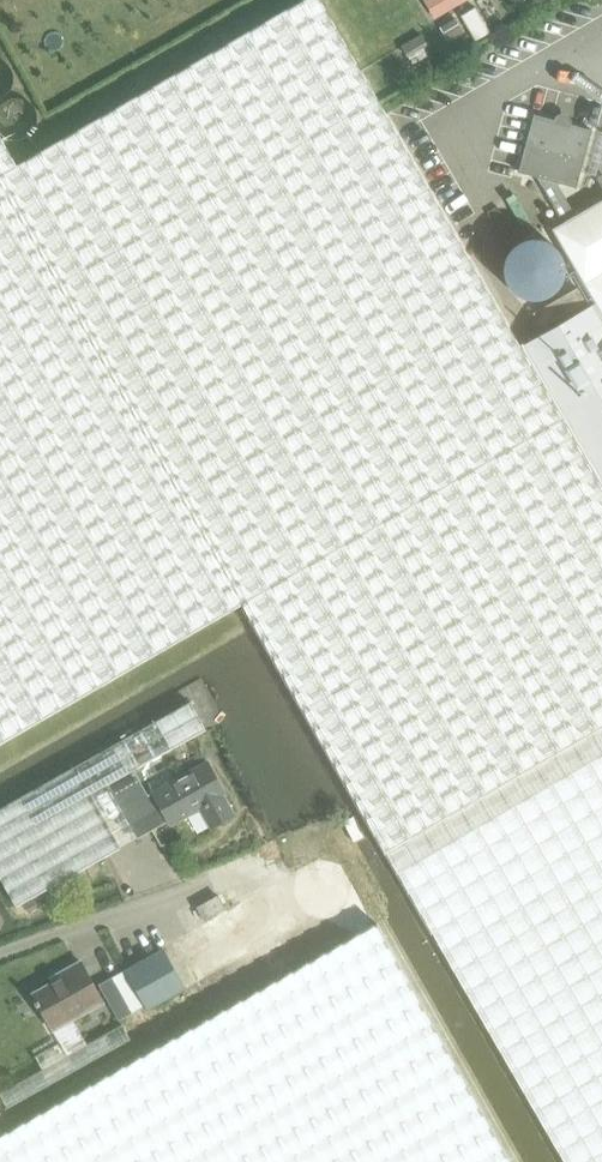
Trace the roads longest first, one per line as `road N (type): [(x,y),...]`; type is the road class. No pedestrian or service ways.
road 1 (unclassified): [(183,893),(0,955)]

